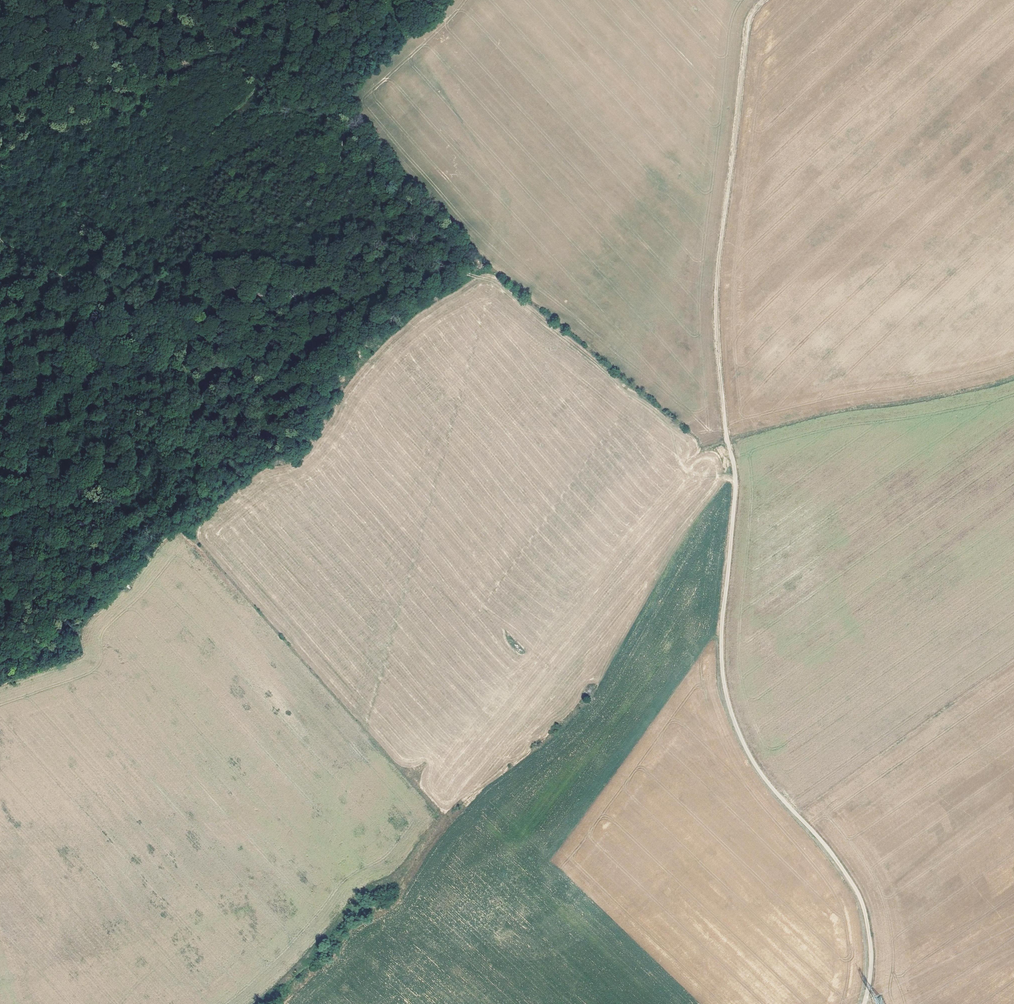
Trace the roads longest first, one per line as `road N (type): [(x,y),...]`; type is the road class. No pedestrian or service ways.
road 1 (track): [(864,1003),(871,957),(861,898),(752,759),(723,677),(736,484),(717,278),(747,24),(763,0)]
road 2 (track): [(353,0),(294,30),(149,182),(120,190),(0,300)]

